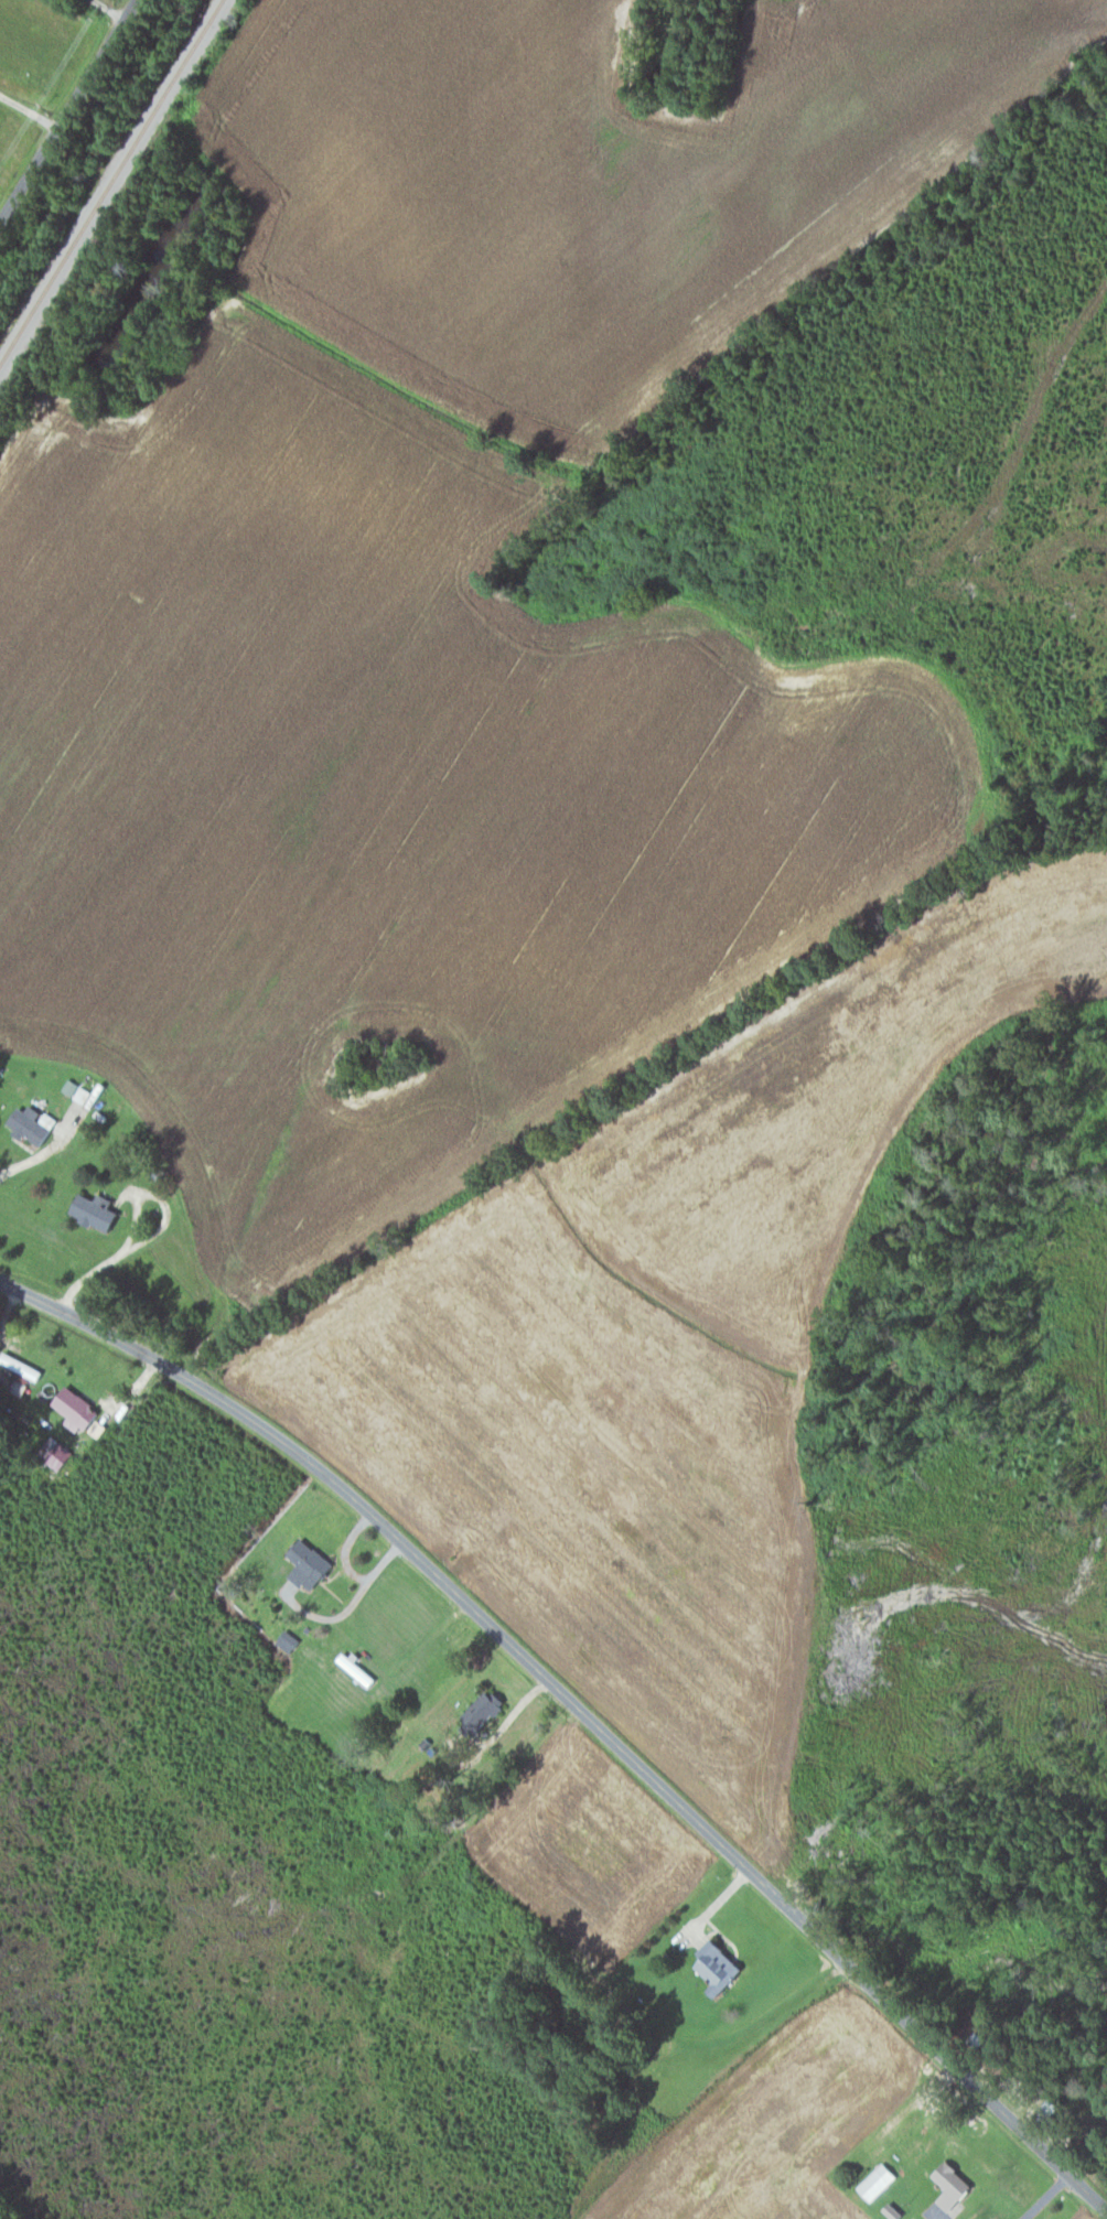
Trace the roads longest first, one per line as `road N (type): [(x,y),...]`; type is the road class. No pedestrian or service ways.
road 1 (residential): [(1106,2203),(324,1475),(180,1370),(0,1280)]
road 2 (residential): [(0,225),(139,0)]

